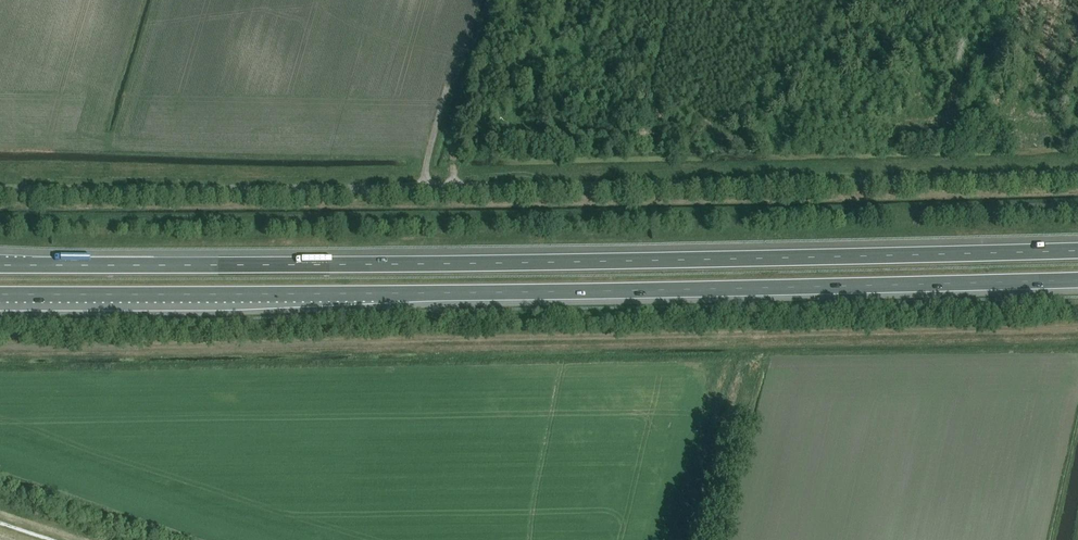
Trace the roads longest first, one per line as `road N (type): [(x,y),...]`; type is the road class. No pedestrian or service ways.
road 1 (motorway): [(1077,250),(0,265)]
road 2 (motorway): [(0,293),(1077,278)]
road 3 (unclassified): [(0,188),(1077,175)]

